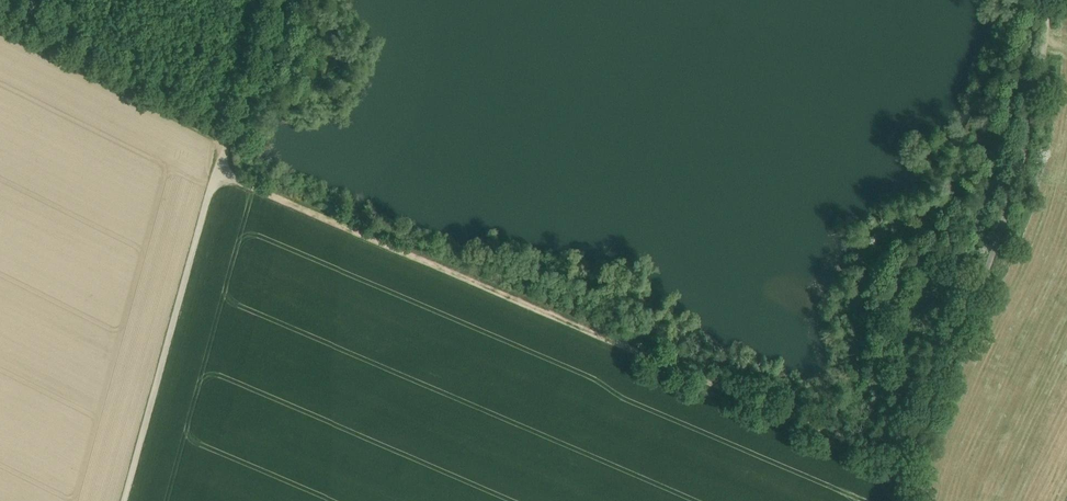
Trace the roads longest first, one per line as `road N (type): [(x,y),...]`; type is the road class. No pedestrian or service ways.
road 1 (track): [(911,462),(218,173)]
road 2 (track): [(124,500),(211,189),(279,0)]
road 3 (track): [(900,500),(1019,170),(1048,0)]
road 4 (track): [(226,145),(0,37)]

